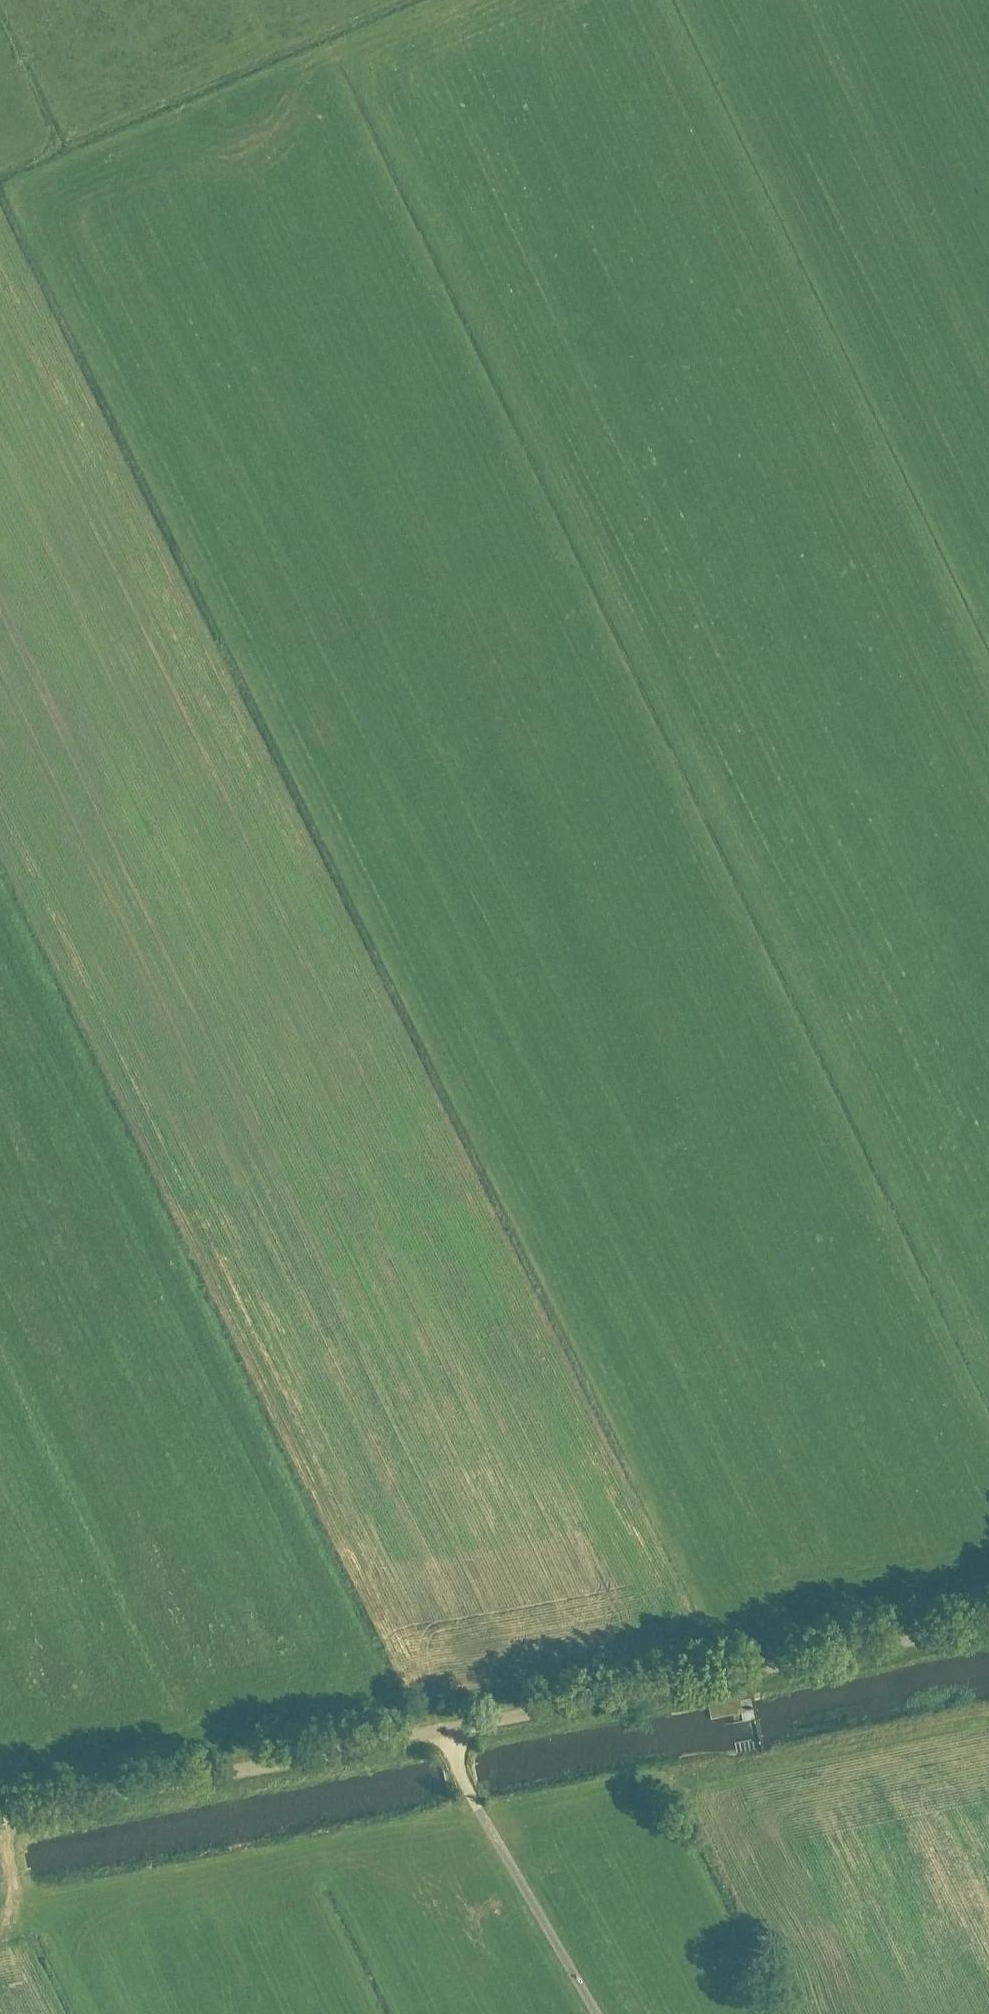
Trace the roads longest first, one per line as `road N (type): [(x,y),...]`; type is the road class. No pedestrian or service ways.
road 1 (unclassified): [(0,1818),(988,1624)]

